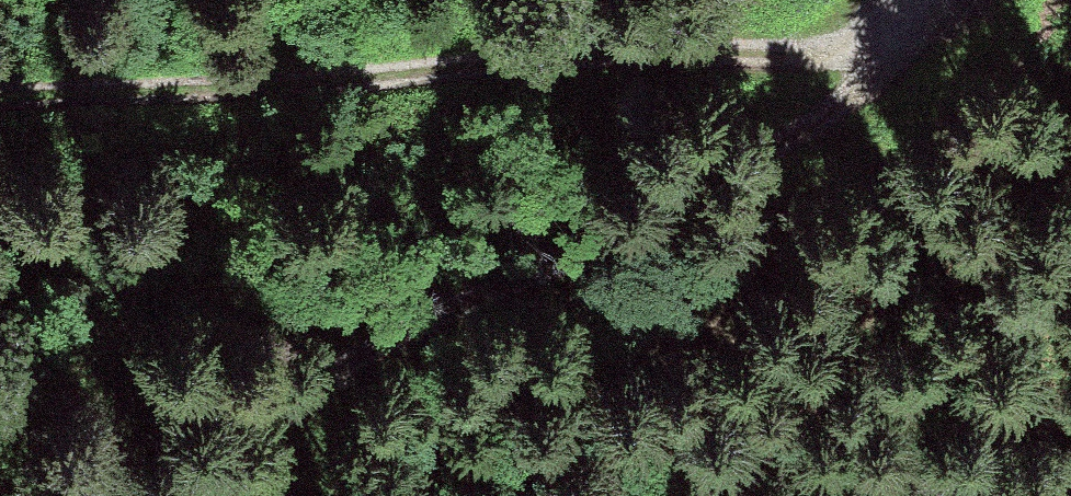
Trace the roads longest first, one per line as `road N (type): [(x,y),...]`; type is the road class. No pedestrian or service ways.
road 1 (track): [(958,0),(880,200),(613,388),(352,413),(181,495)]
road 2 (track): [(0,91),(825,44),(892,20),(916,0)]

